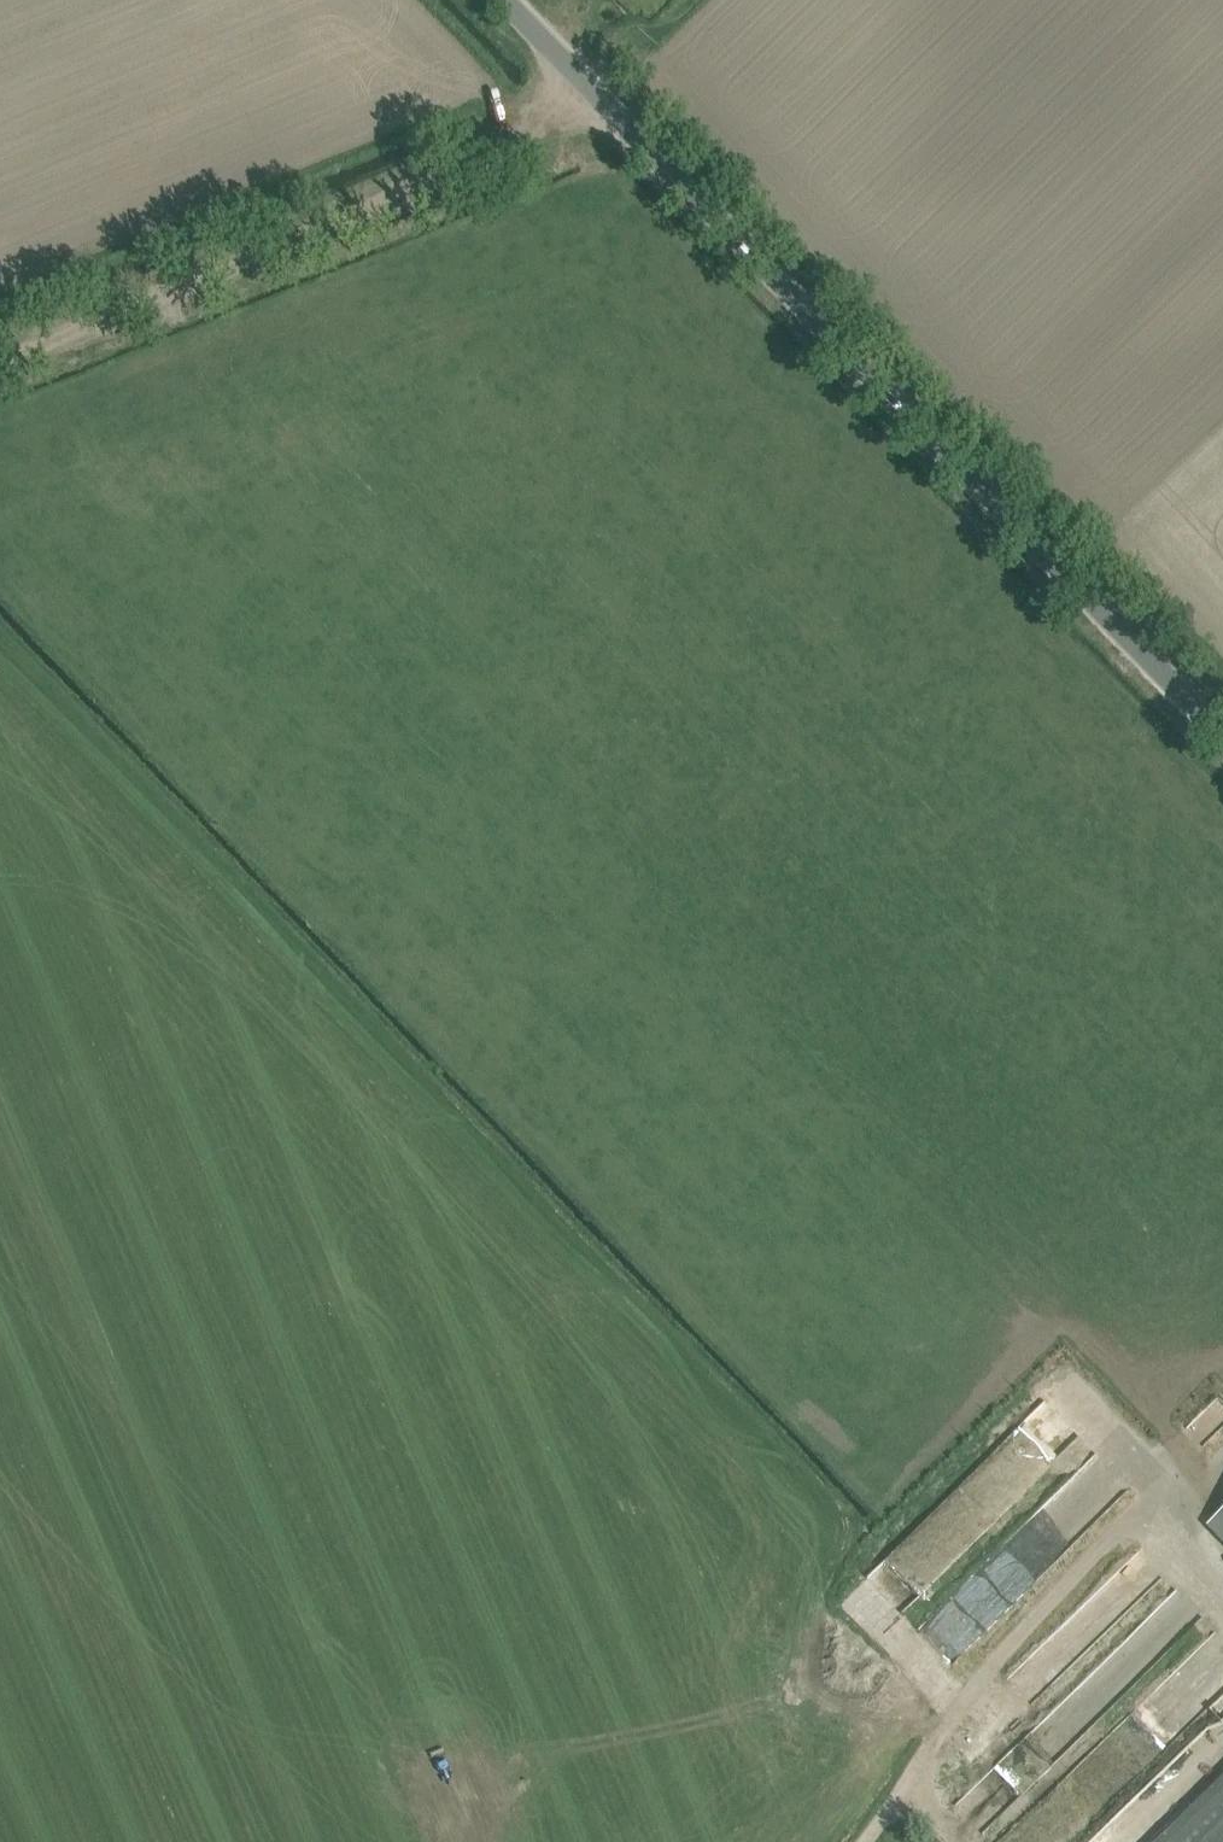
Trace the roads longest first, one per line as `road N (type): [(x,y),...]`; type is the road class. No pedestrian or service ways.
road 1 (unclassified): [(1222,726),(511,0)]
road 2 (track): [(687,0),(528,143),(0,360)]

